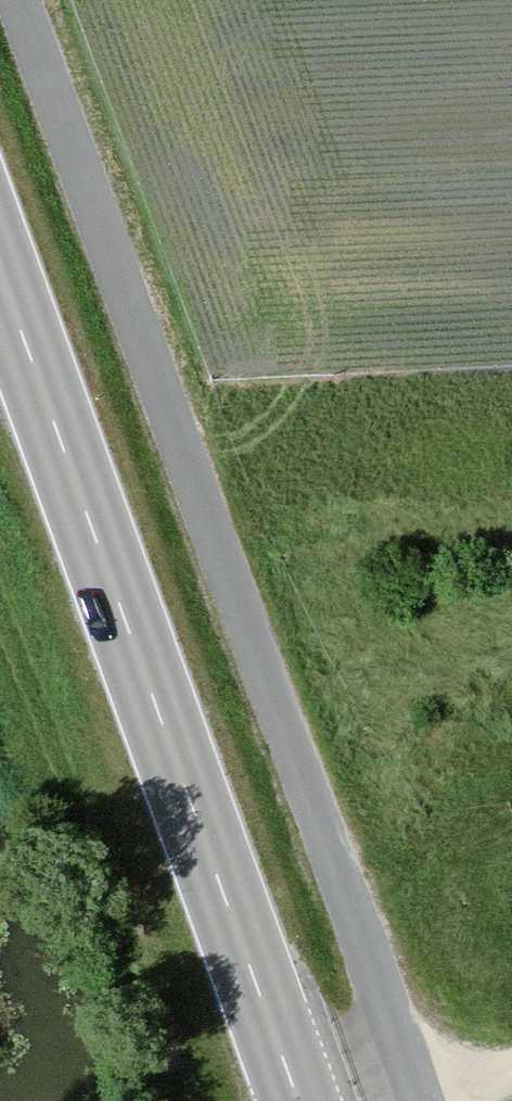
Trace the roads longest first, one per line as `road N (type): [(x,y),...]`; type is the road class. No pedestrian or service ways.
road 1 (track): [(511,815),(341,877),(19,0)]
road 2 (primary): [(298,1100),(0,274)]
road 3 (unclassified): [(341,877),(413,1100)]

